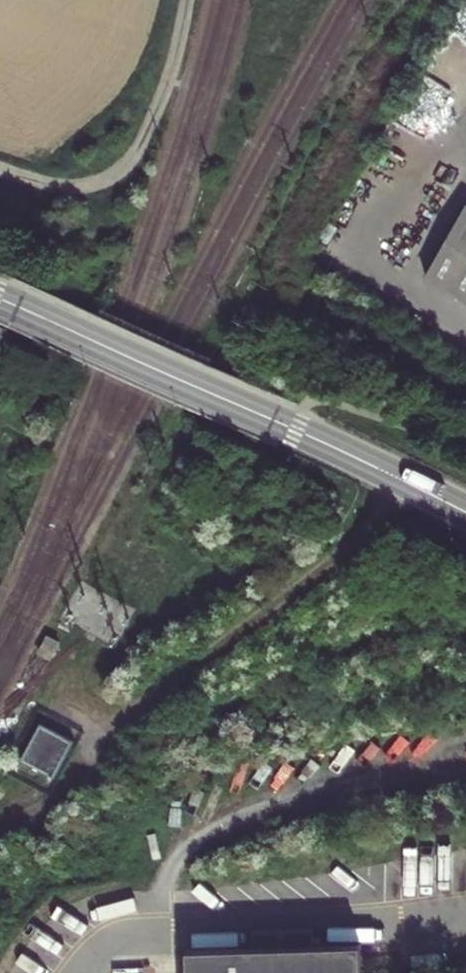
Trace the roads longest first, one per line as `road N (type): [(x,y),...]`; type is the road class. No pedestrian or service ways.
road 1 (secondary): [(0,297),(267,413),(465,511)]
road 2 (track): [(403,480),(342,548),(103,747)]
road 3 (track): [(188,0),(161,99),(128,165),(105,182),(73,188),(0,170)]

